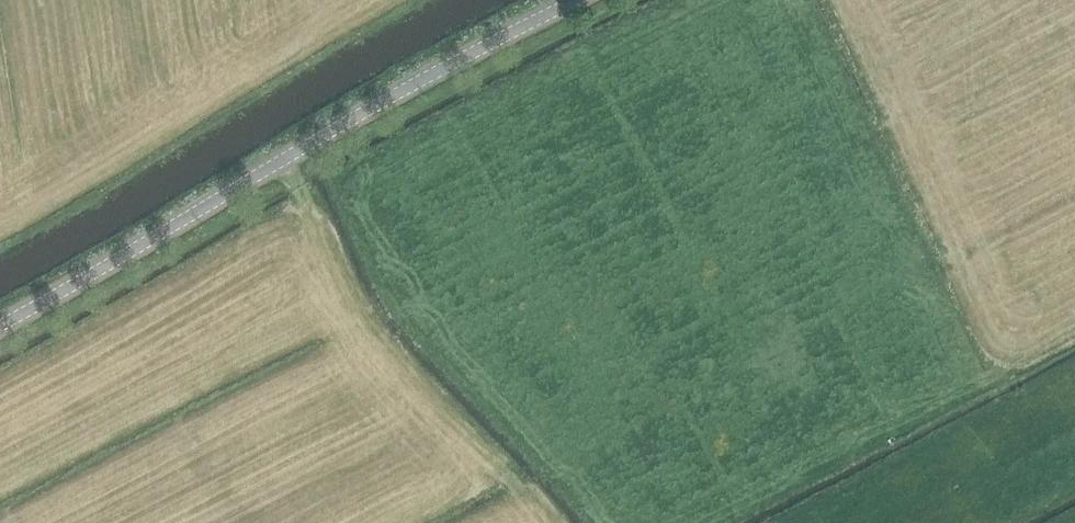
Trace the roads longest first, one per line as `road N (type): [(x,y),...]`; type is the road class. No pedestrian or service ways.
road 1 (unclassified): [(0,324),(422,80),(577,0)]

